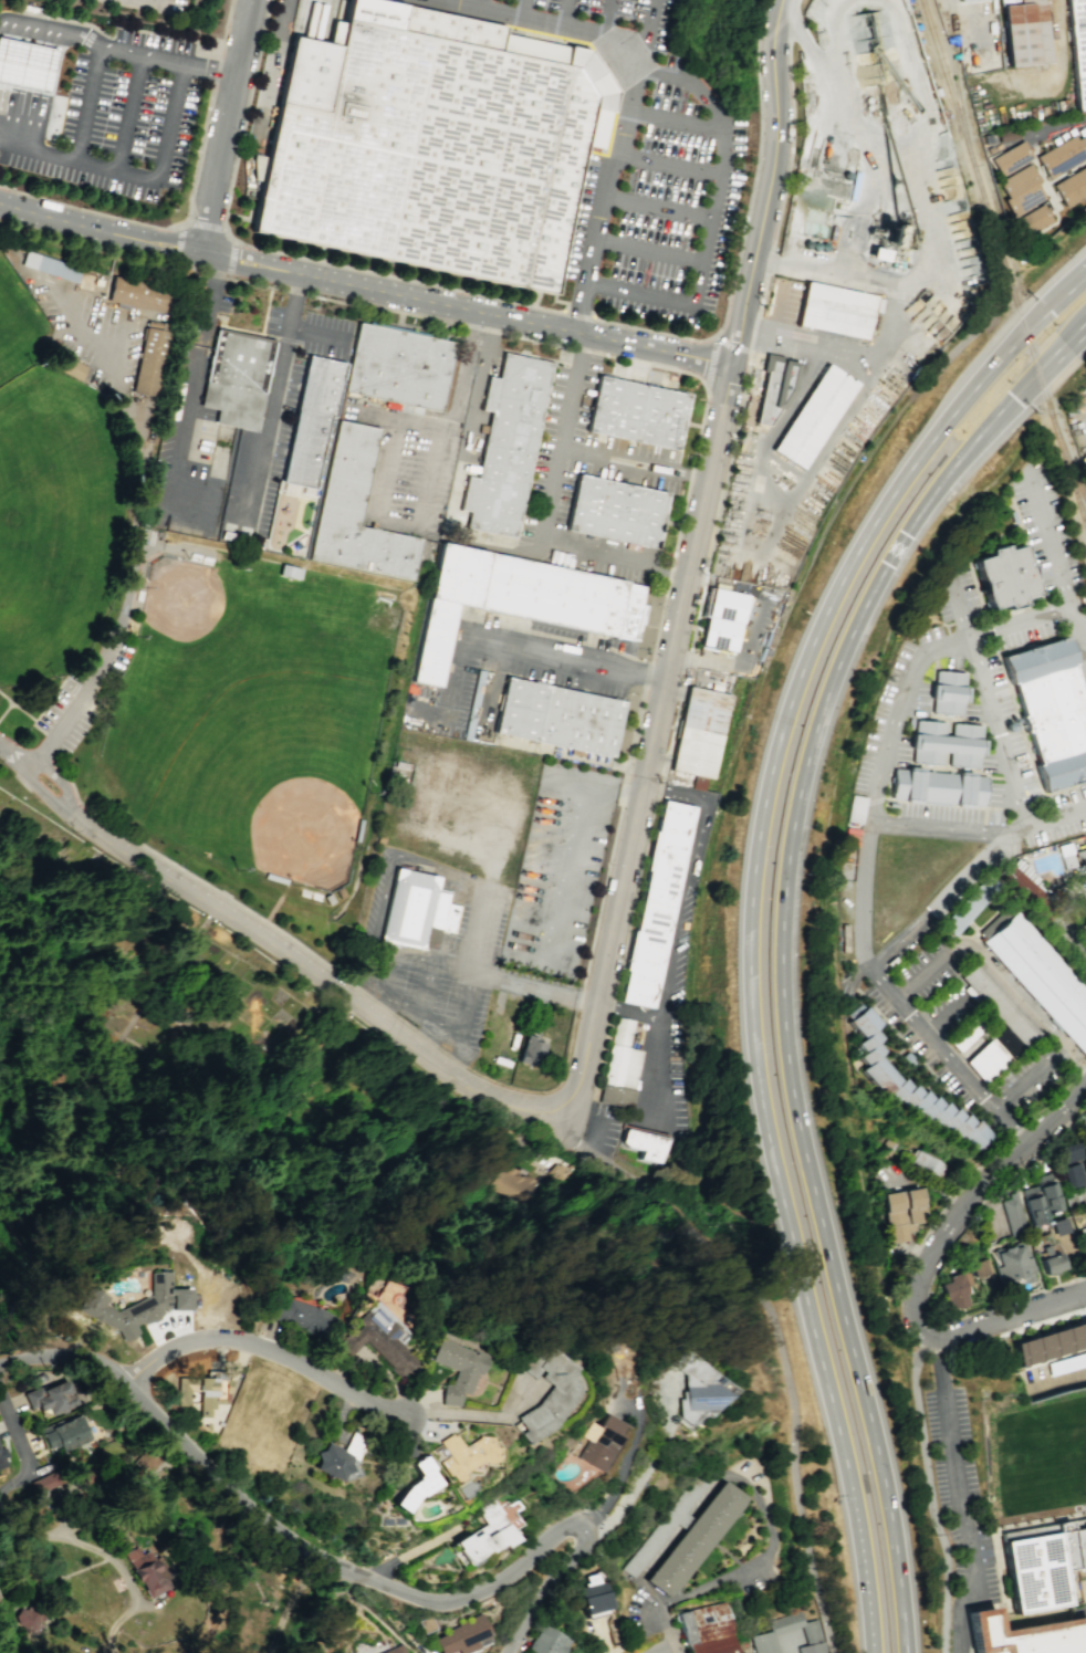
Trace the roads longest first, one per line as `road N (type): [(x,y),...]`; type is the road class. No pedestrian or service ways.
road 1 (trunk): [(909,1652),(885,1482),(787,1045),(783,937),(793,834),(821,719),(917,521),(995,420),(1085,334)]
road 2 (trunk): [(1075,282),(970,391),(899,488),(800,677),(764,804),(750,944),(753,1040),(863,1538)]
road 3 (tertiary): [(512,1652),(584,1541),(578,1526),(553,1535),(488,1588),(436,1601),(413,1597),(335,1565),(103,1361),(0,1352)]
road 4 (residential): [(731,367),(578,1078),(553,1109)]
road 5 (tertiary): [(0,204),(202,257),(669,355)]
road 6 (residential): [(553,1109),(505,1102),(451,1073),(320,973),(92,830)]
road 7 (residential): [(122,1380),(174,1348),(224,1337),(283,1356),(407,1417)]
road 8 (tertiary): [(744,304),(779,144),(773,61),(782,0)]
road 9 (residential): [(255,0),(202,257)]
road 10 (residential): [(926,1333),(915,1321),(913,1299),(942,1228),(1031,1140)]
road 11 (residential): [(0,1531),(105,1553),(132,1584),(138,1604),(103,1652)]
road 12 (residential): [(1085,1293),(948,1337),(926,1333)]

